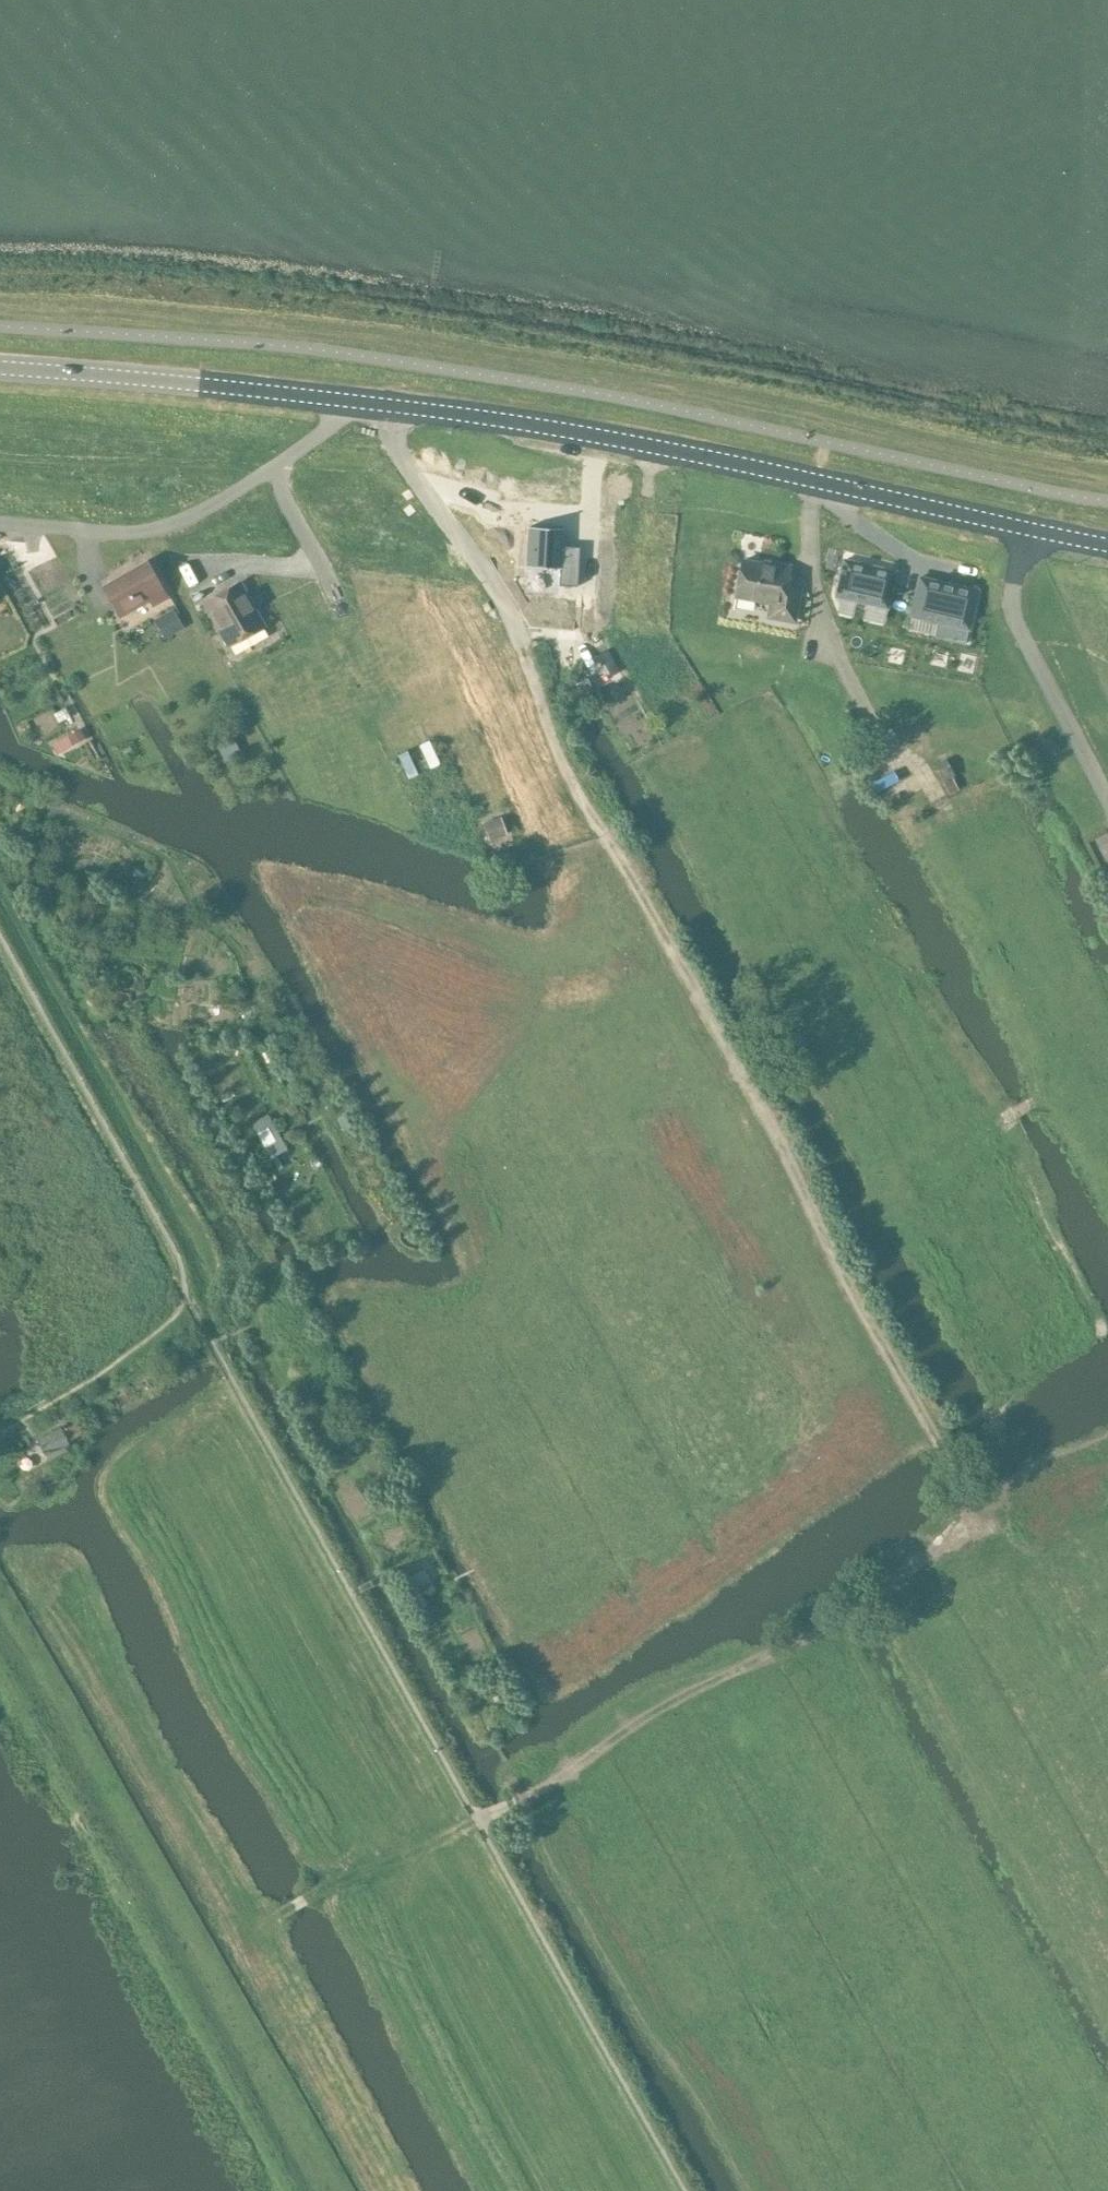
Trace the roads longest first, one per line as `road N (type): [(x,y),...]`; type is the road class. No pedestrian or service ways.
road 1 (track): [(487,578),(565,768),(984,1518),(825,1628),(653,1712),(507,1806),(323,1891)]
road 2 (tertiary): [(1107,544),(497,419),(0,368)]
road 3 (track): [(921,804),(1066,1083),(1029,1104)]
road 4 (track): [(879,1189),(1029,1104)]

